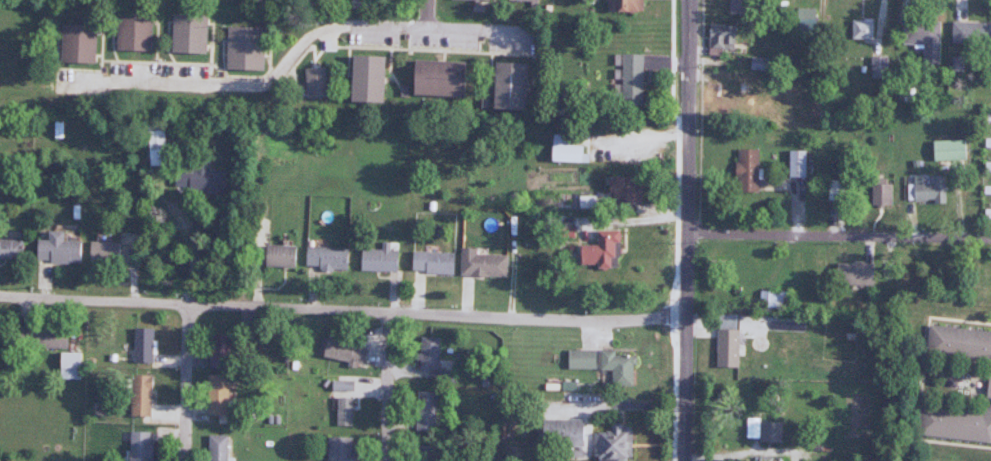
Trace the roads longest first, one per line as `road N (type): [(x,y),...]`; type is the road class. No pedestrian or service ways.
road 1 (residential): [(687,322),(0,296)]
road 2 (residential): [(686,460),(690,0)]
road 3 (residential): [(690,229),(990,241)]
road 4 (residential): [(181,304),(184,460)]
road 5 (residential): [(388,312),(390,460)]

